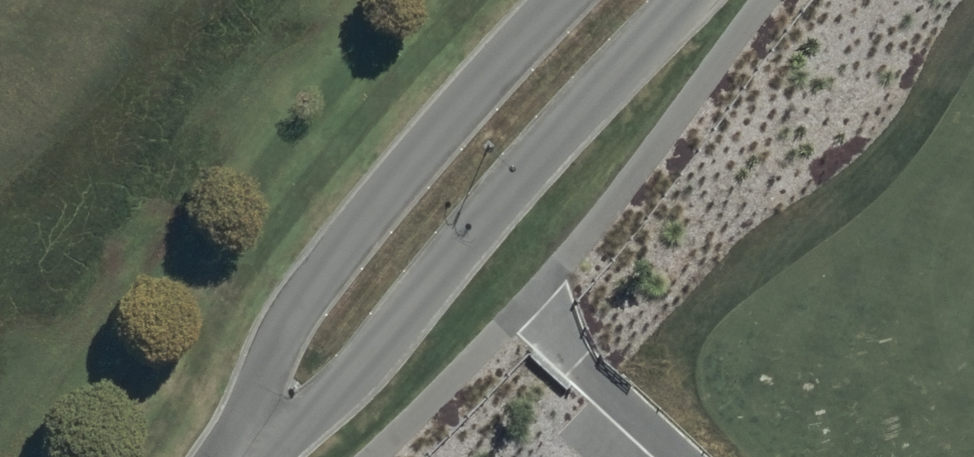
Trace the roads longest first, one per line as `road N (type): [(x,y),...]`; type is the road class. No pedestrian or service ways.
road 1 (unclassified): [(677,0),(656,35),(399,332),(338,387),(266,429)]
road 2 (unclassified): [(266,429),(266,370),(293,316),(405,166),(562,0)]

